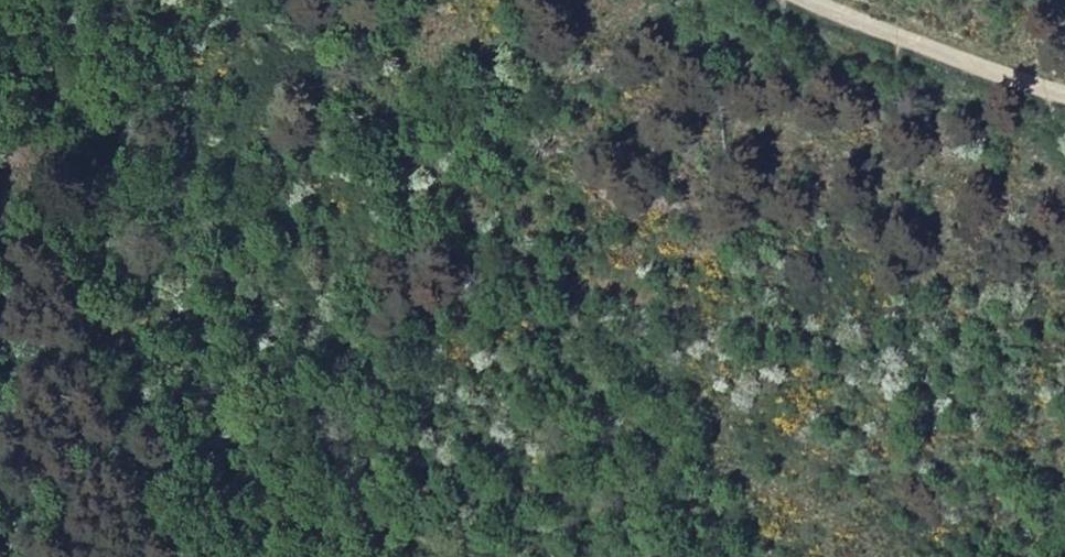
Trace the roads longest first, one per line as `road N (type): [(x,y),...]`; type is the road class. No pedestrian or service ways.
road 1 (unclassified): [(809,0),(1064,95)]

